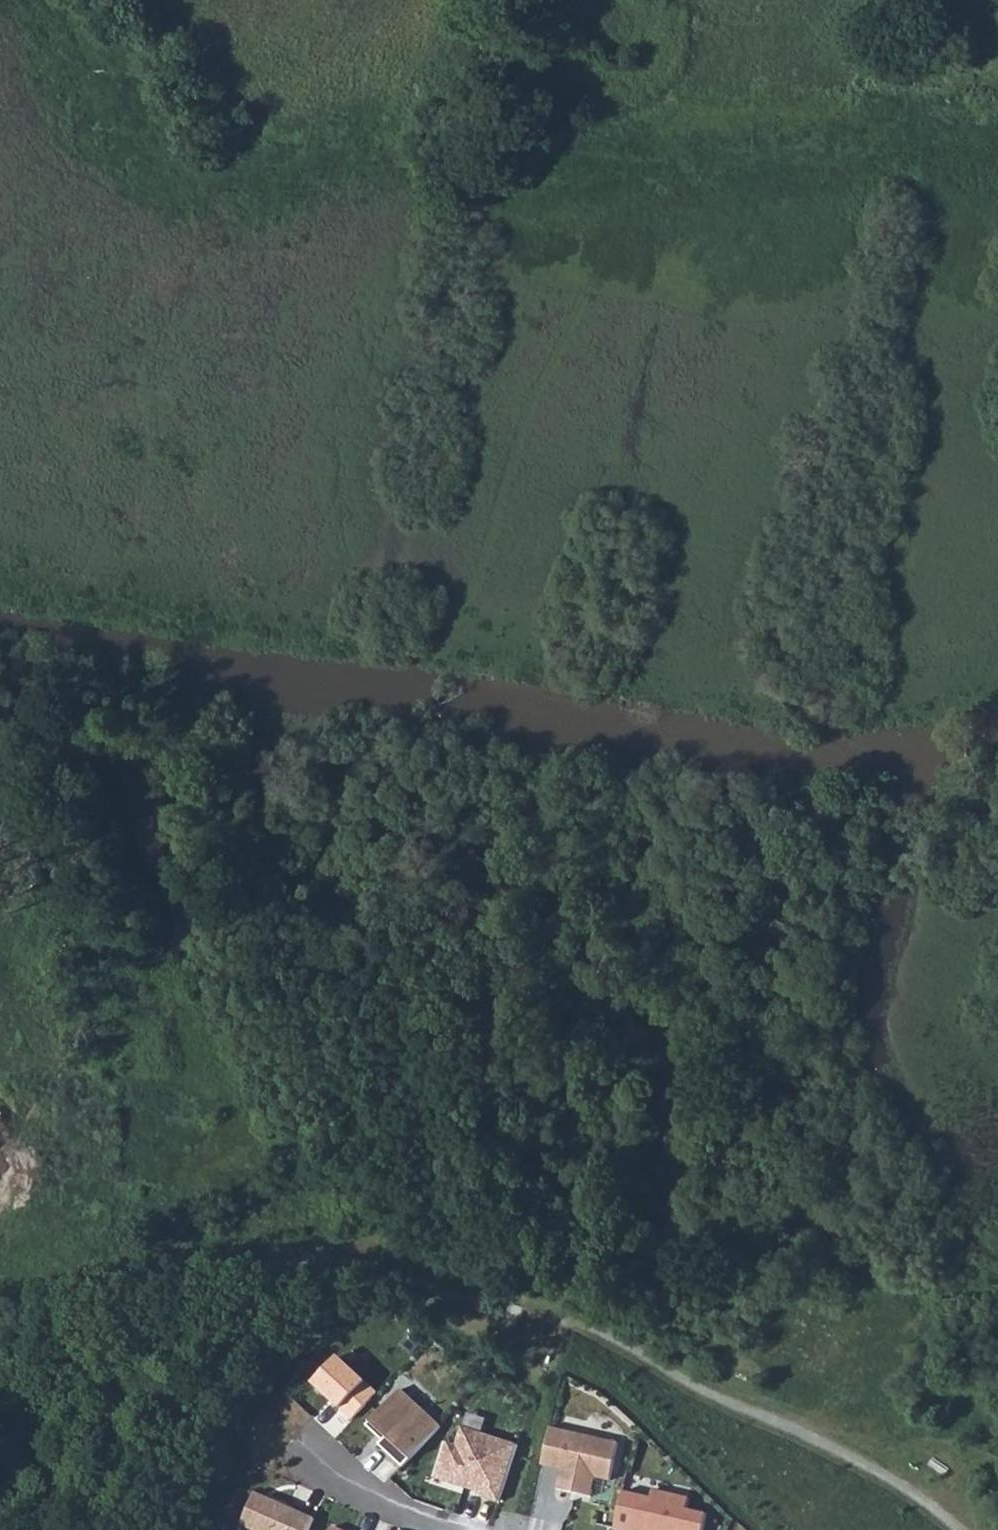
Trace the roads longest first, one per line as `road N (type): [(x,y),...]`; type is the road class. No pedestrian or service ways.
road 1 (track): [(0,1328),(116,1290),(306,1255),(561,1316),(914,1483),(948,1487),(997,1467)]
road 2 (residential): [(448,1529),(347,1486),(305,1446)]

